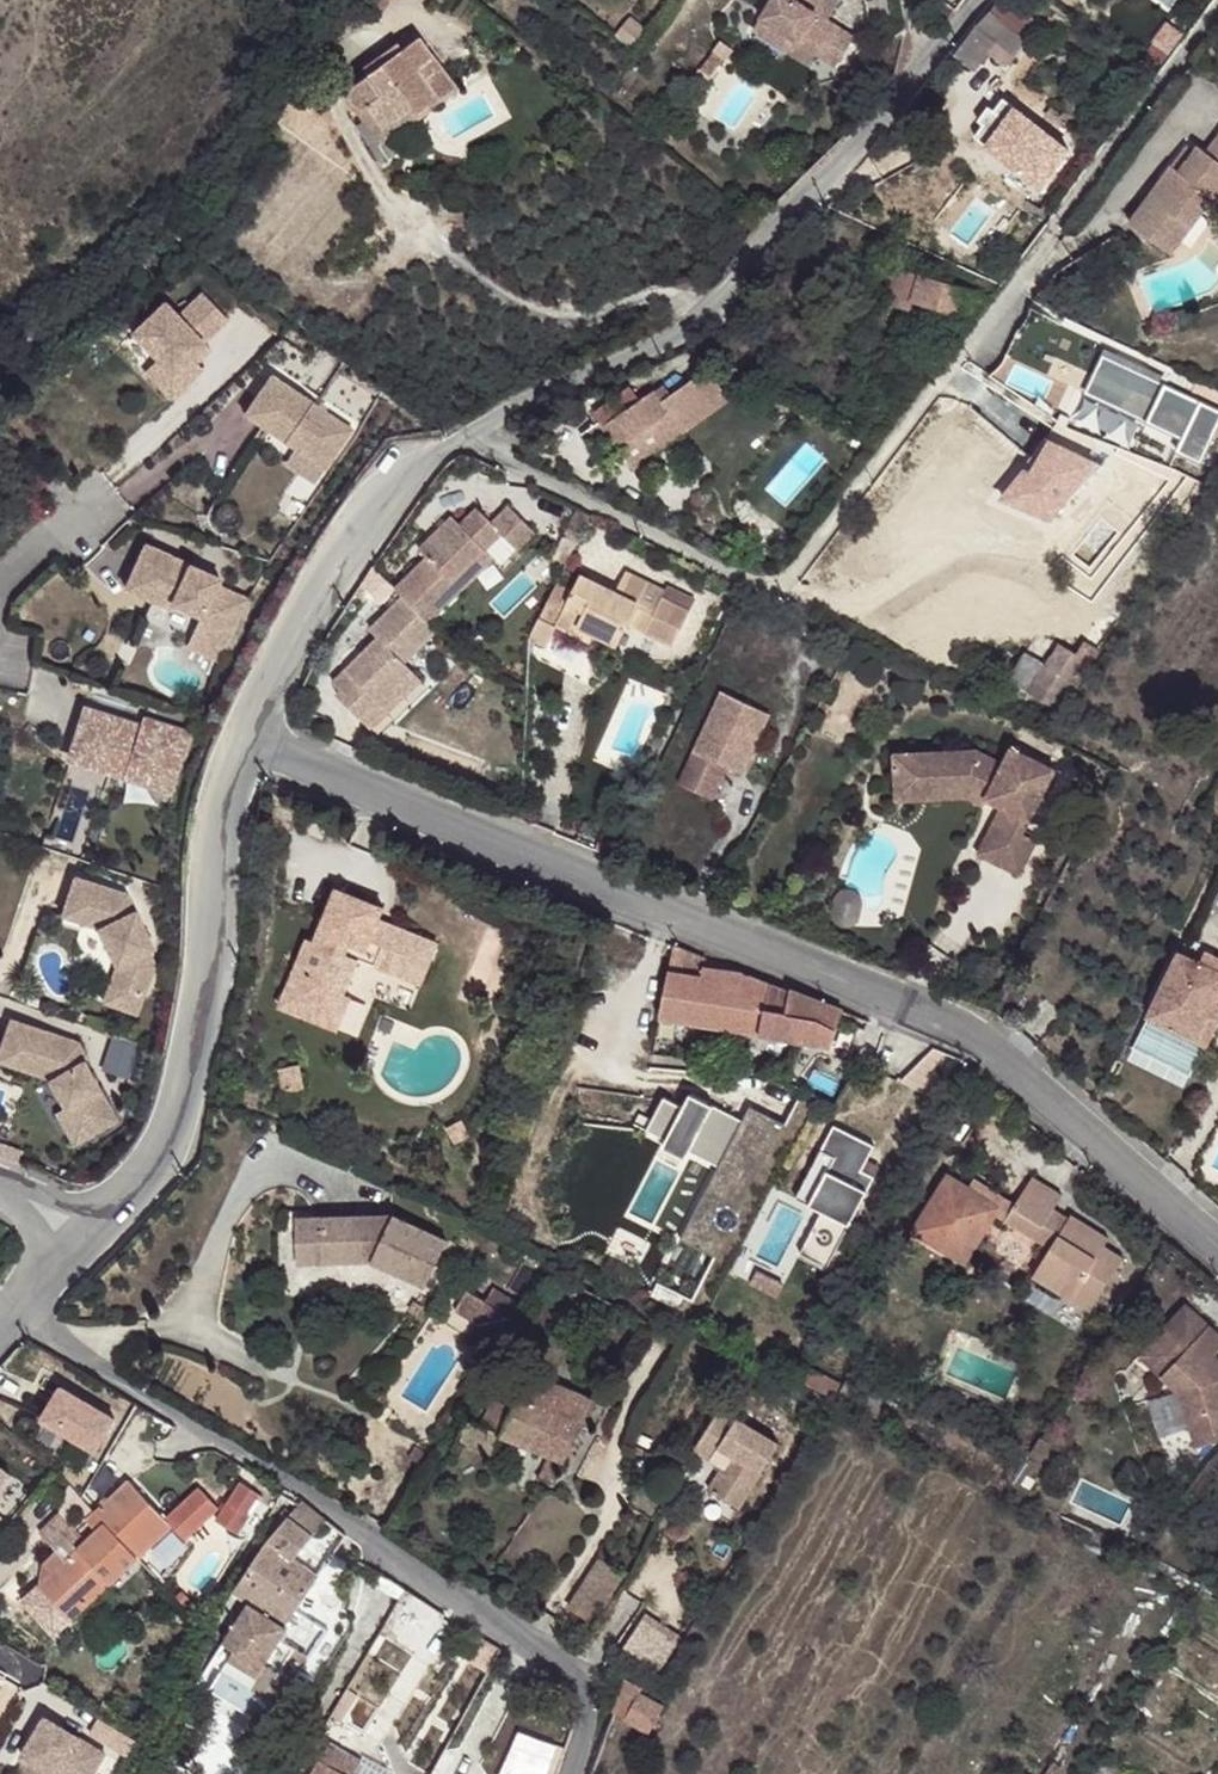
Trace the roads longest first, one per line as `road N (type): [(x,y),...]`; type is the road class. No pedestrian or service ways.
road 1 (residential): [(1217,1244),(988,1046),(923,1011),(243,740)]
road 2 (residential): [(468,435),(751,583),(772,586),(792,572),(1217,13)]
road 3 (residential): [(26,1300),(34,1337),(359,1526),(412,1576),(592,1682),(600,1716),(578,1773)]
road 4 (residential): [(980,0),(877,128),(773,227),(734,287),(647,344),(468,435)]
road 5 (residential): [(243,740),(225,800),(191,1059),(173,1121),(120,1199)]
road 6 (residential): [(468,435),(436,453),(363,522),(318,591),(243,740)]
road 7 (residential): [(120,1199),(26,1300)]
road 8 (residential): [(92,503),(0,589)]
road 9 (residential): [(0,1185),(25,1220),(35,1258),(26,1300)]
road 10 (residential): [(120,1199),(58,1201),(0,1185)]

